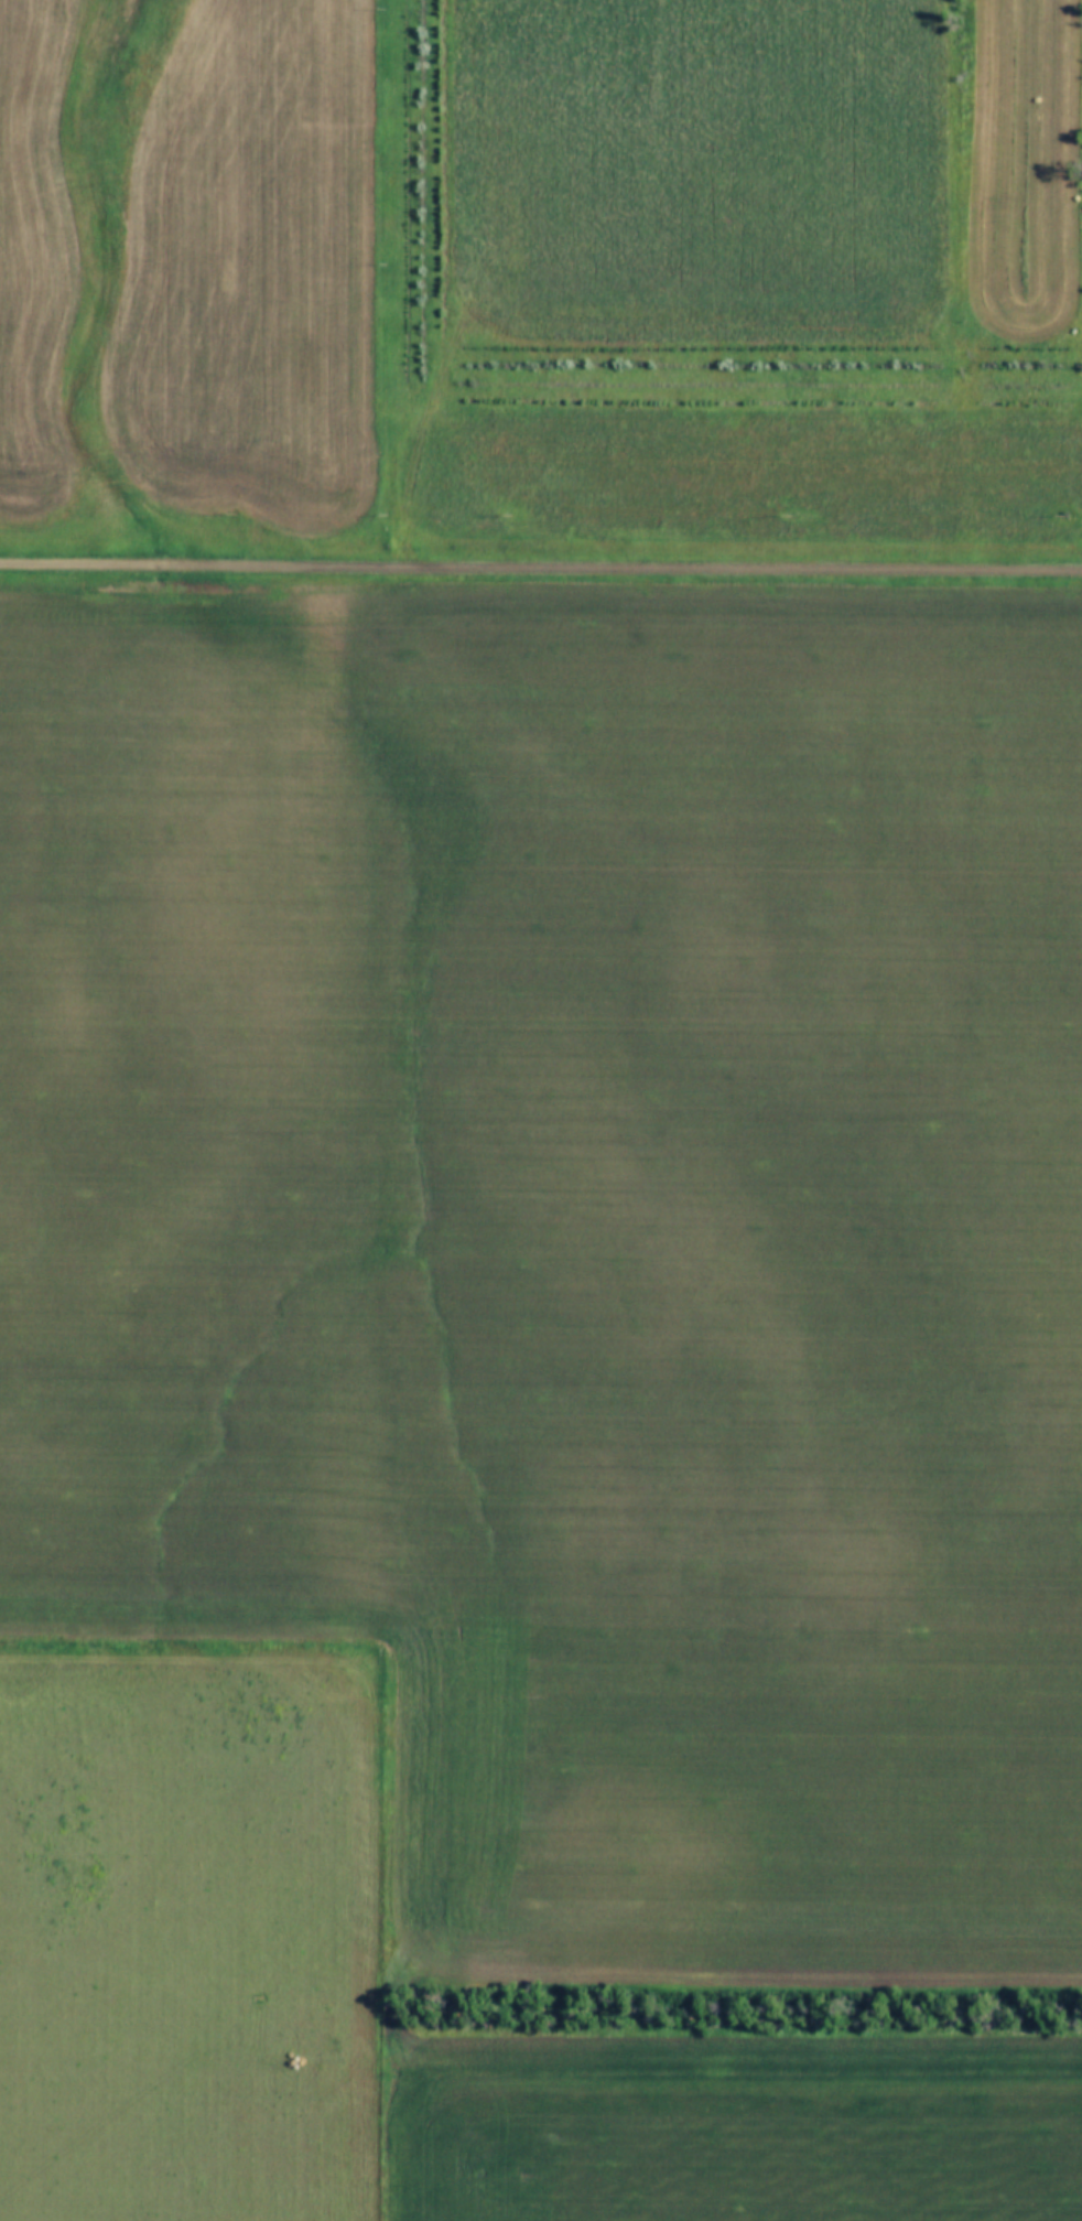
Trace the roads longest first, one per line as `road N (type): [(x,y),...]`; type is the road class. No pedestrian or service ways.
road 1 (residential): [(1081,574),(0,570)]

